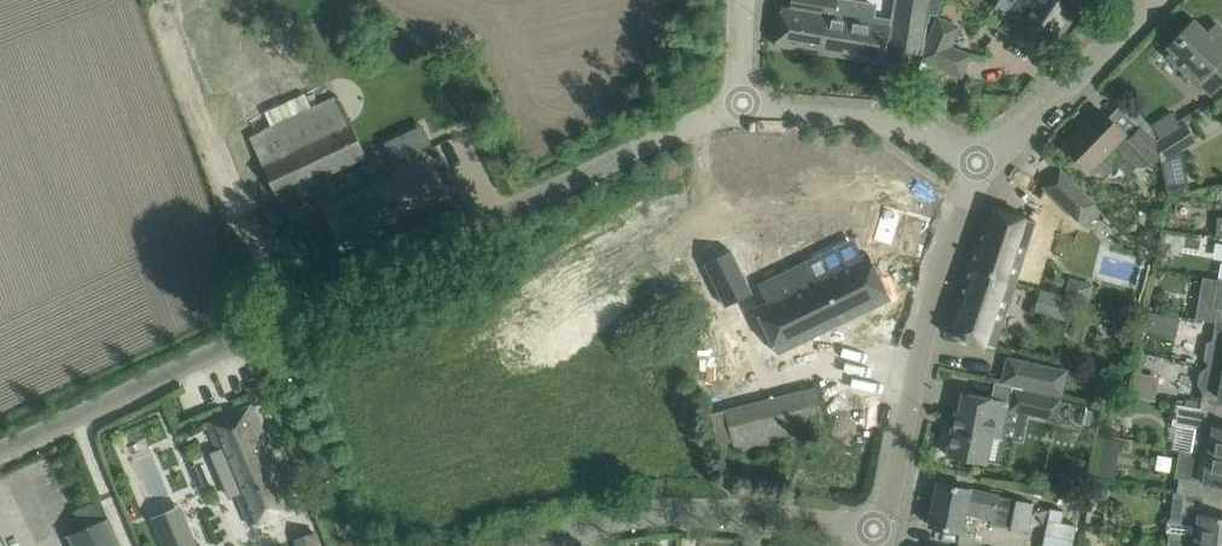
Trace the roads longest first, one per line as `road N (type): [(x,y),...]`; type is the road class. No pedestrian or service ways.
road 1 (unclassified): [(277,323),(699,121),(744,113)]
road 2 (residential): [(885,527),(928,327),(963,207),(985,165)]
road 3 (residential): [(560,545),(582,516),(618,495),(885,527)]
road 4 (unclassified): [(0,452),(277,323)]
road 5 (unclassified): [(985,165),(922,130),(744,113)]
road 6 (unclassified): [(365,545),(277,323)]
road 7 (residential): [(985,165),(1146,0)]

